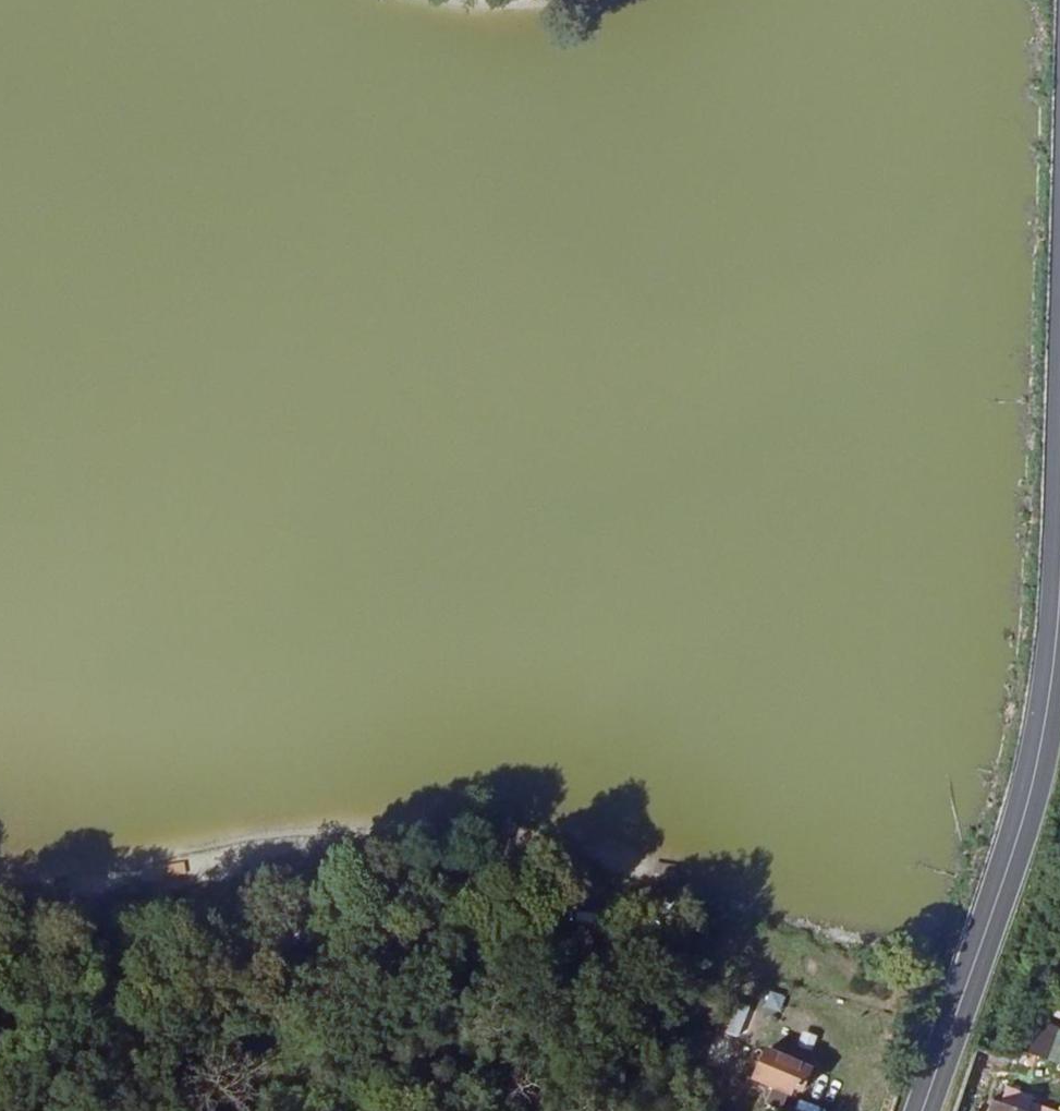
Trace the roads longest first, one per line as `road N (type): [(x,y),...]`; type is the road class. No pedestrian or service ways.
road 1 (primary): [(1059,613),(1039,769),(922,1110)]

